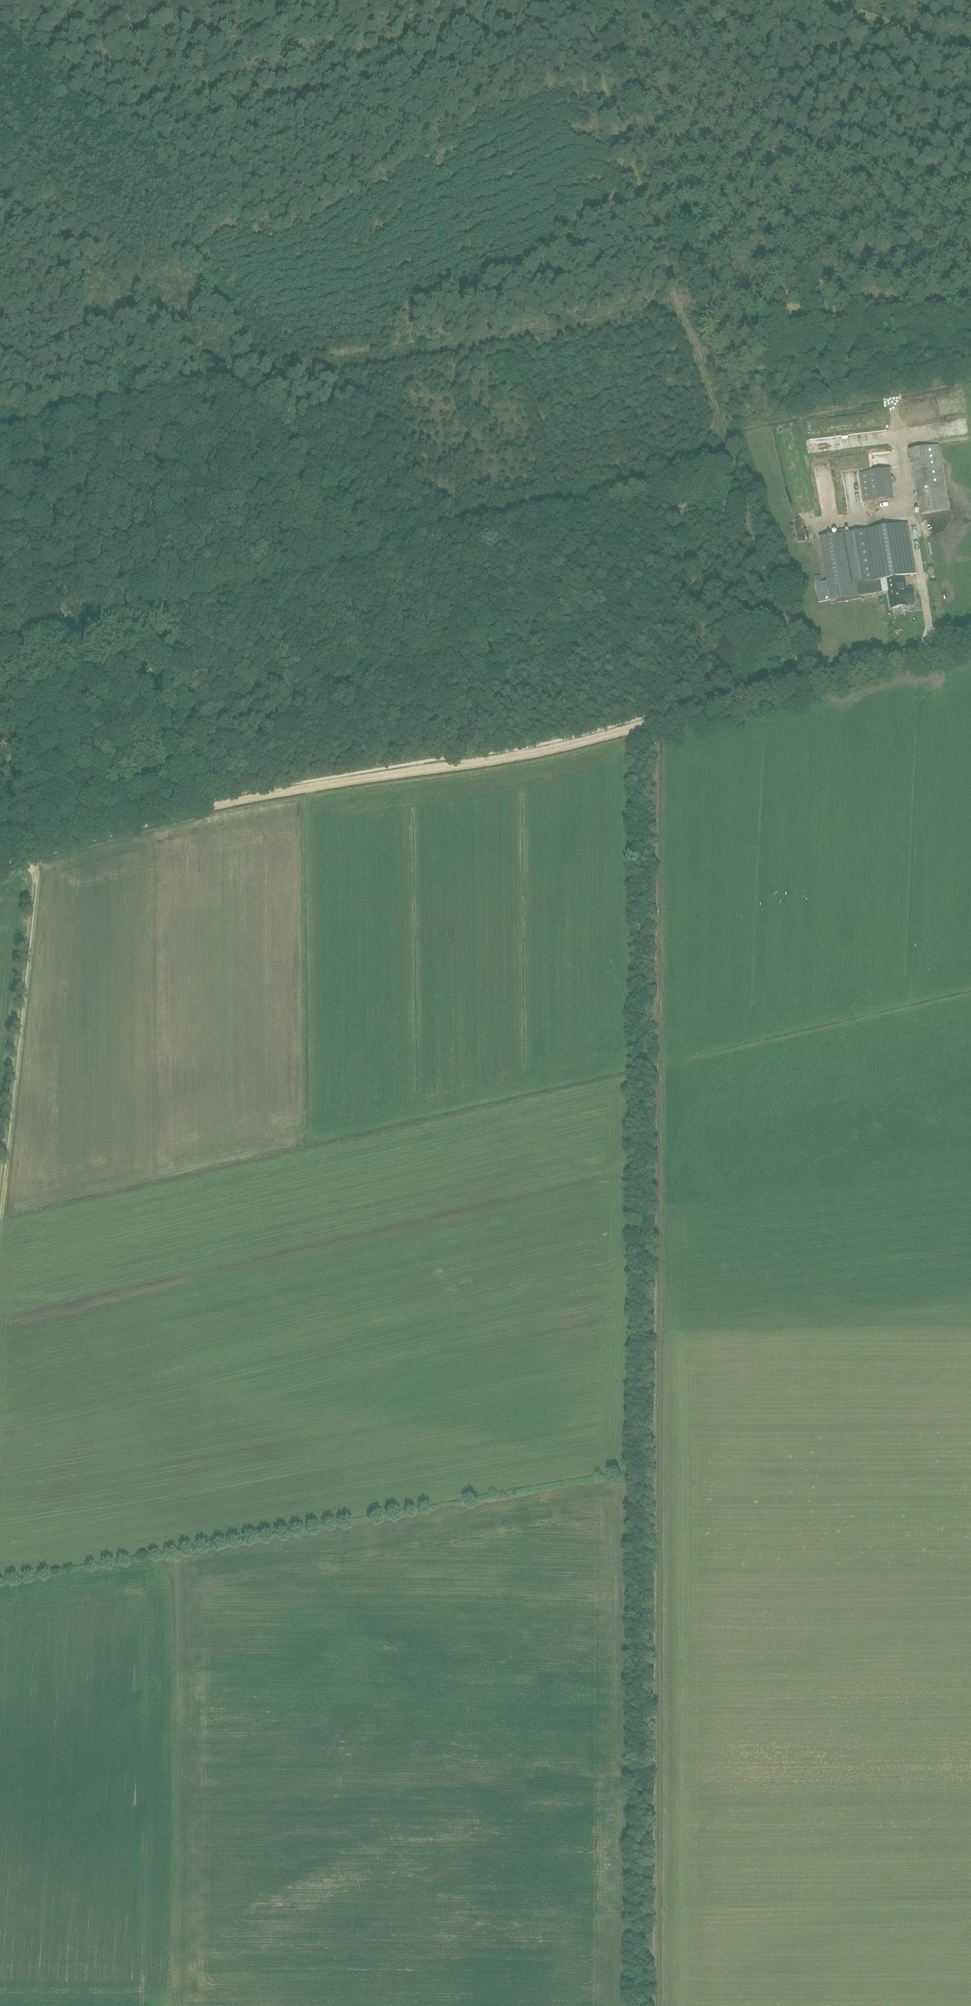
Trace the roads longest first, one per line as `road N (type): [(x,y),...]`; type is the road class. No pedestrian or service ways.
road 1 (track): [(0,867),(280,792),(523,756),(816,679)]
road 2 (track): [(730,423),(574,0)]
road 3 (track): [(762,0),(763,117),(970,185)]
road 4 (track): [(730,423),(816,679)]
road 5 (track): [(0,424),(264,369)]
road 6 (track): [(970,358),(790,406)]
road 7 (track): [(0,676),(47,844)]
road 8 (track): [(970,56),(805,0)]
road 9 (unclassified): [(816,679),(970,634)]

